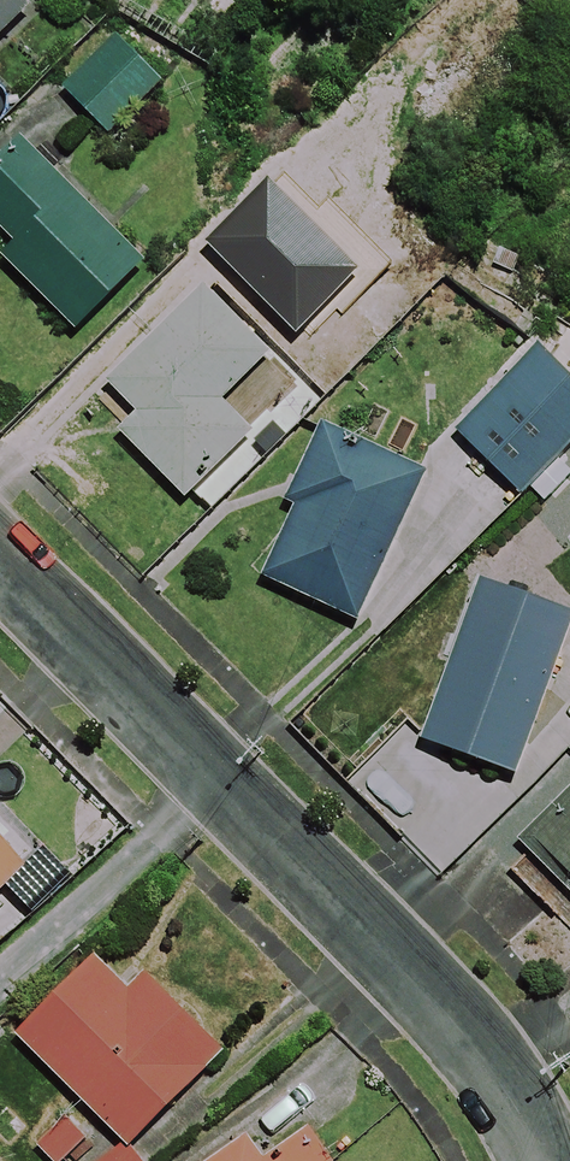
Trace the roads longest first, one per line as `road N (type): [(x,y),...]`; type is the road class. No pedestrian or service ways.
road 1 (residential): [(0,550),(375,912),(473,1036),(545,1160)]

